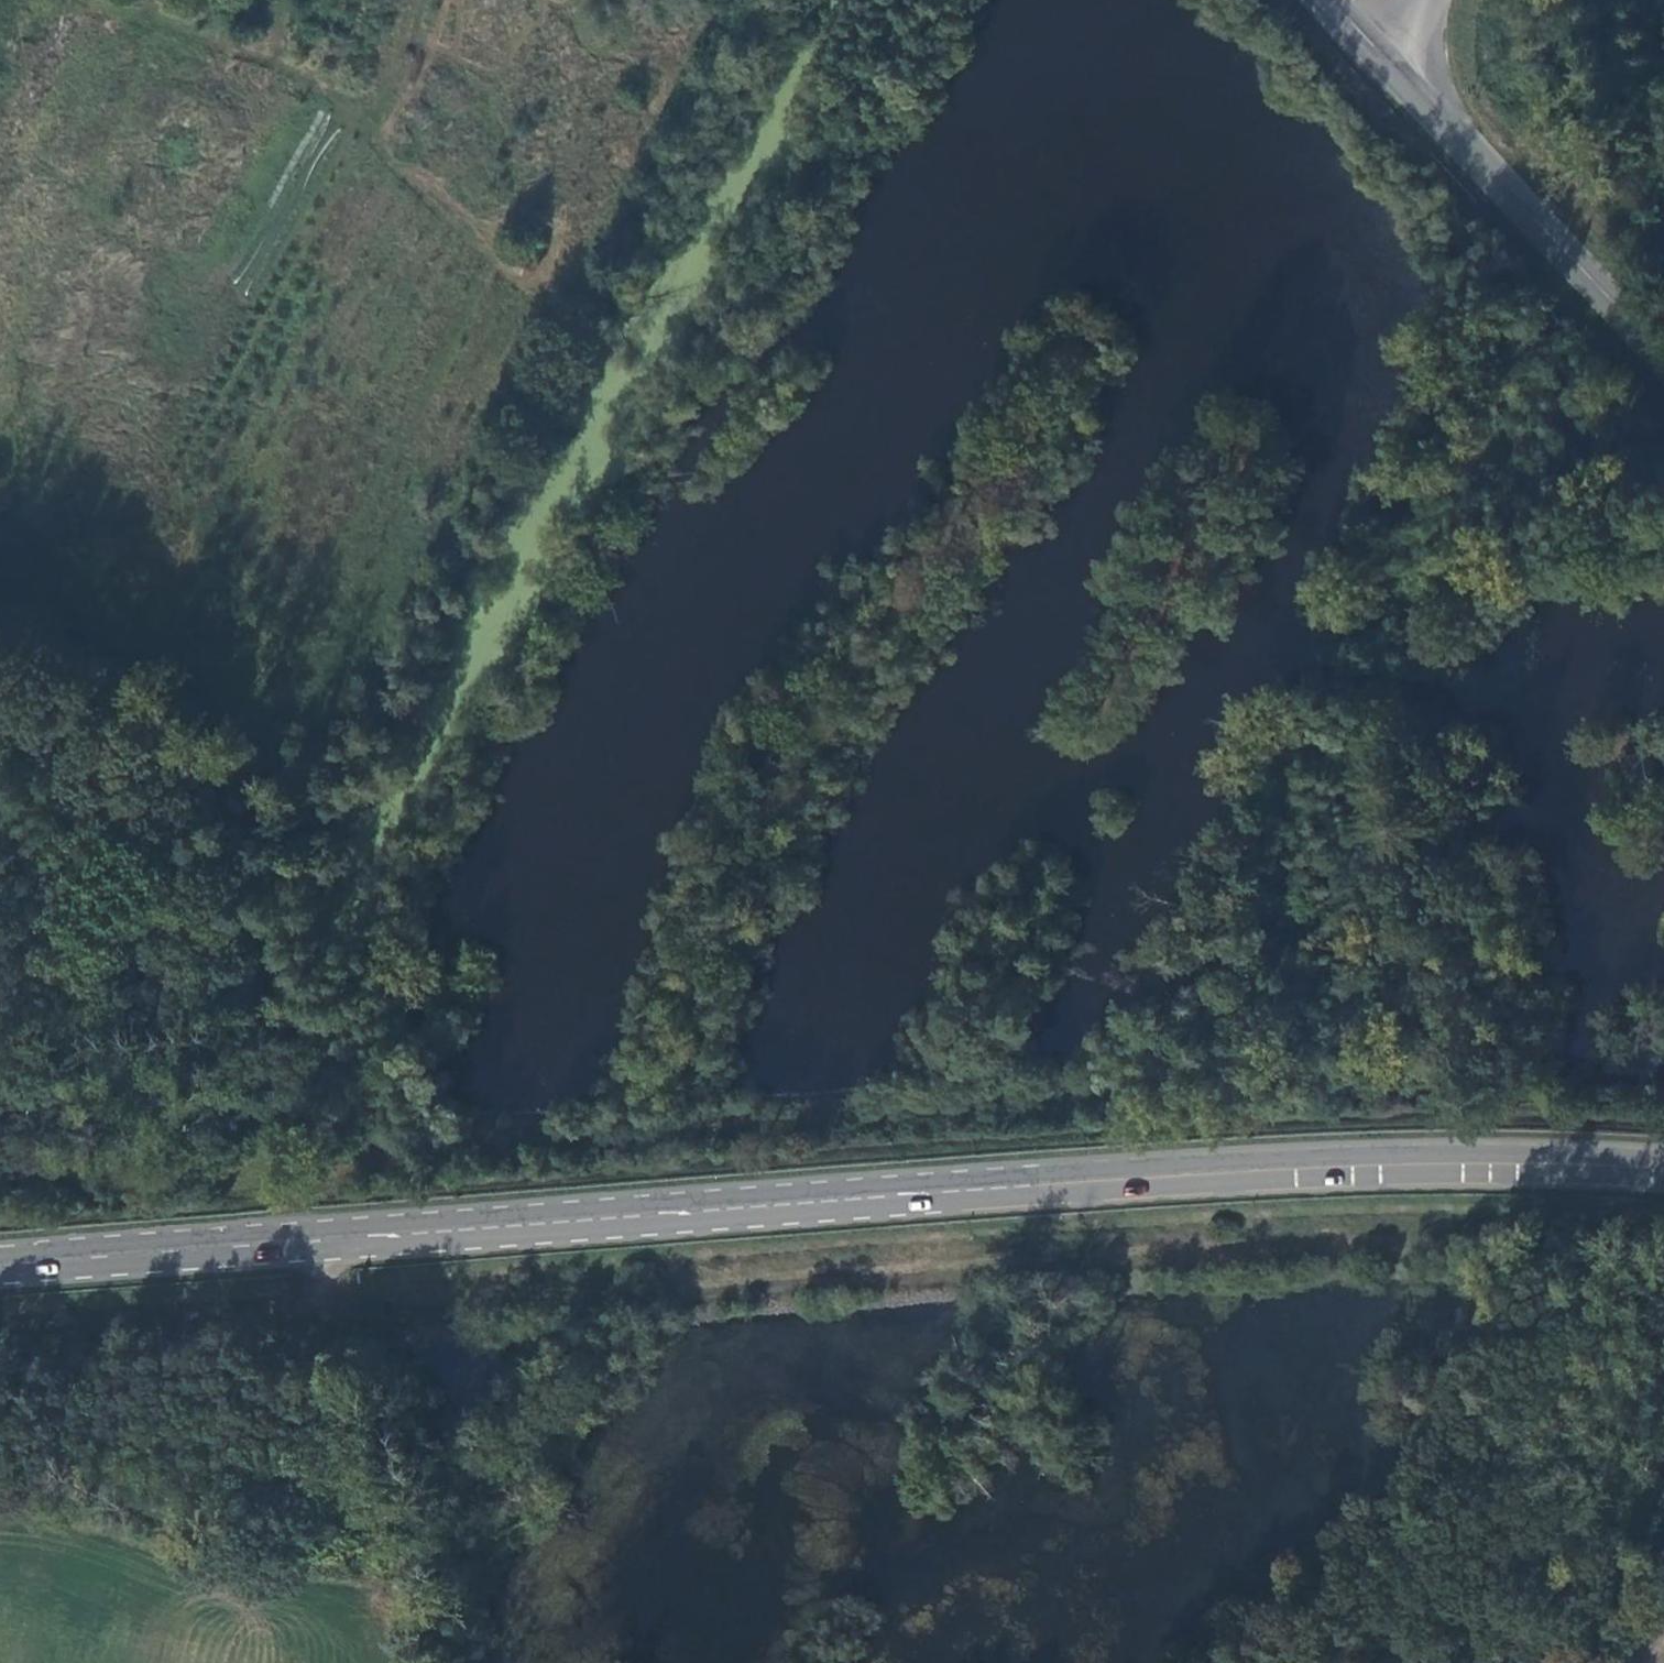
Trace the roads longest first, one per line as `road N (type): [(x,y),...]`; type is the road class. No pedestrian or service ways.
road 1 (primary): [(0,1267),(1241,1171),(1420,1163),(1663,1172)]
road 2 (secondary): [(1663,356),(1380,50)]

